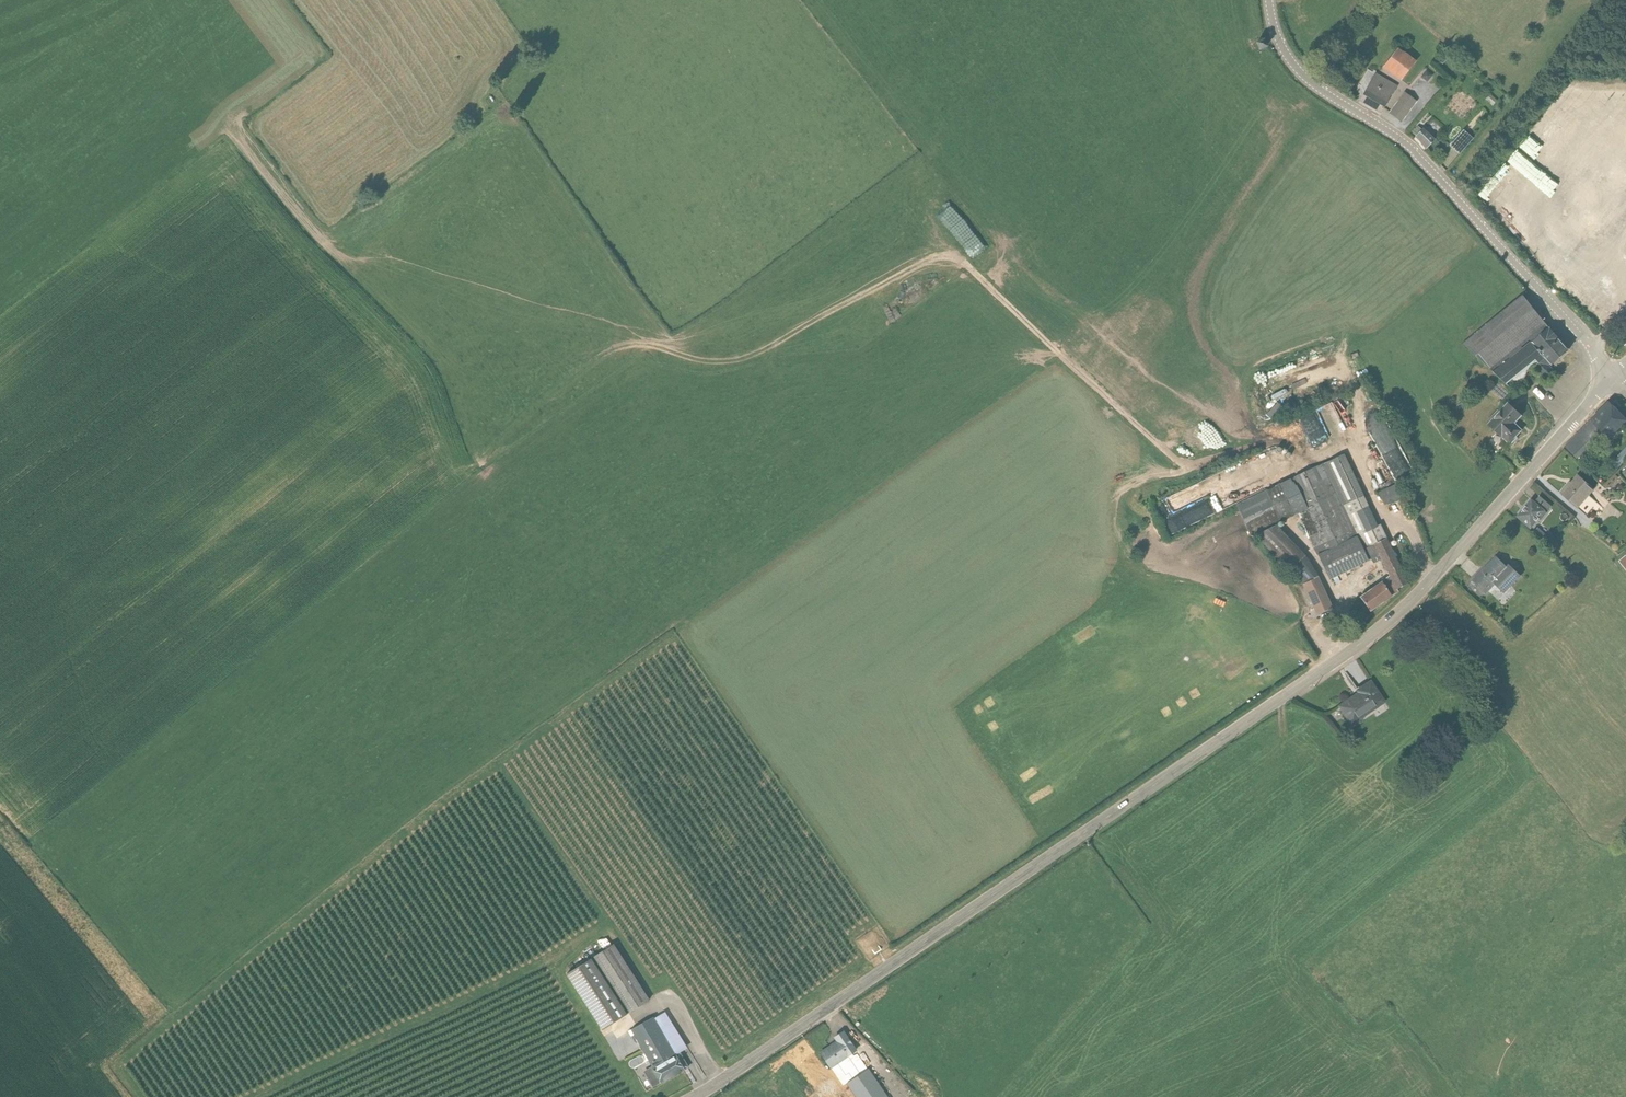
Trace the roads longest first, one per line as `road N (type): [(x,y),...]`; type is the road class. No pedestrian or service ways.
road 1 (tertiary): [(693,1096),(1371,636),(1408,606),(1616,376)]
road 2 (unclassified): [(1616,376),(1428,166),(1300,72),(1280,45),(1267,0)]

